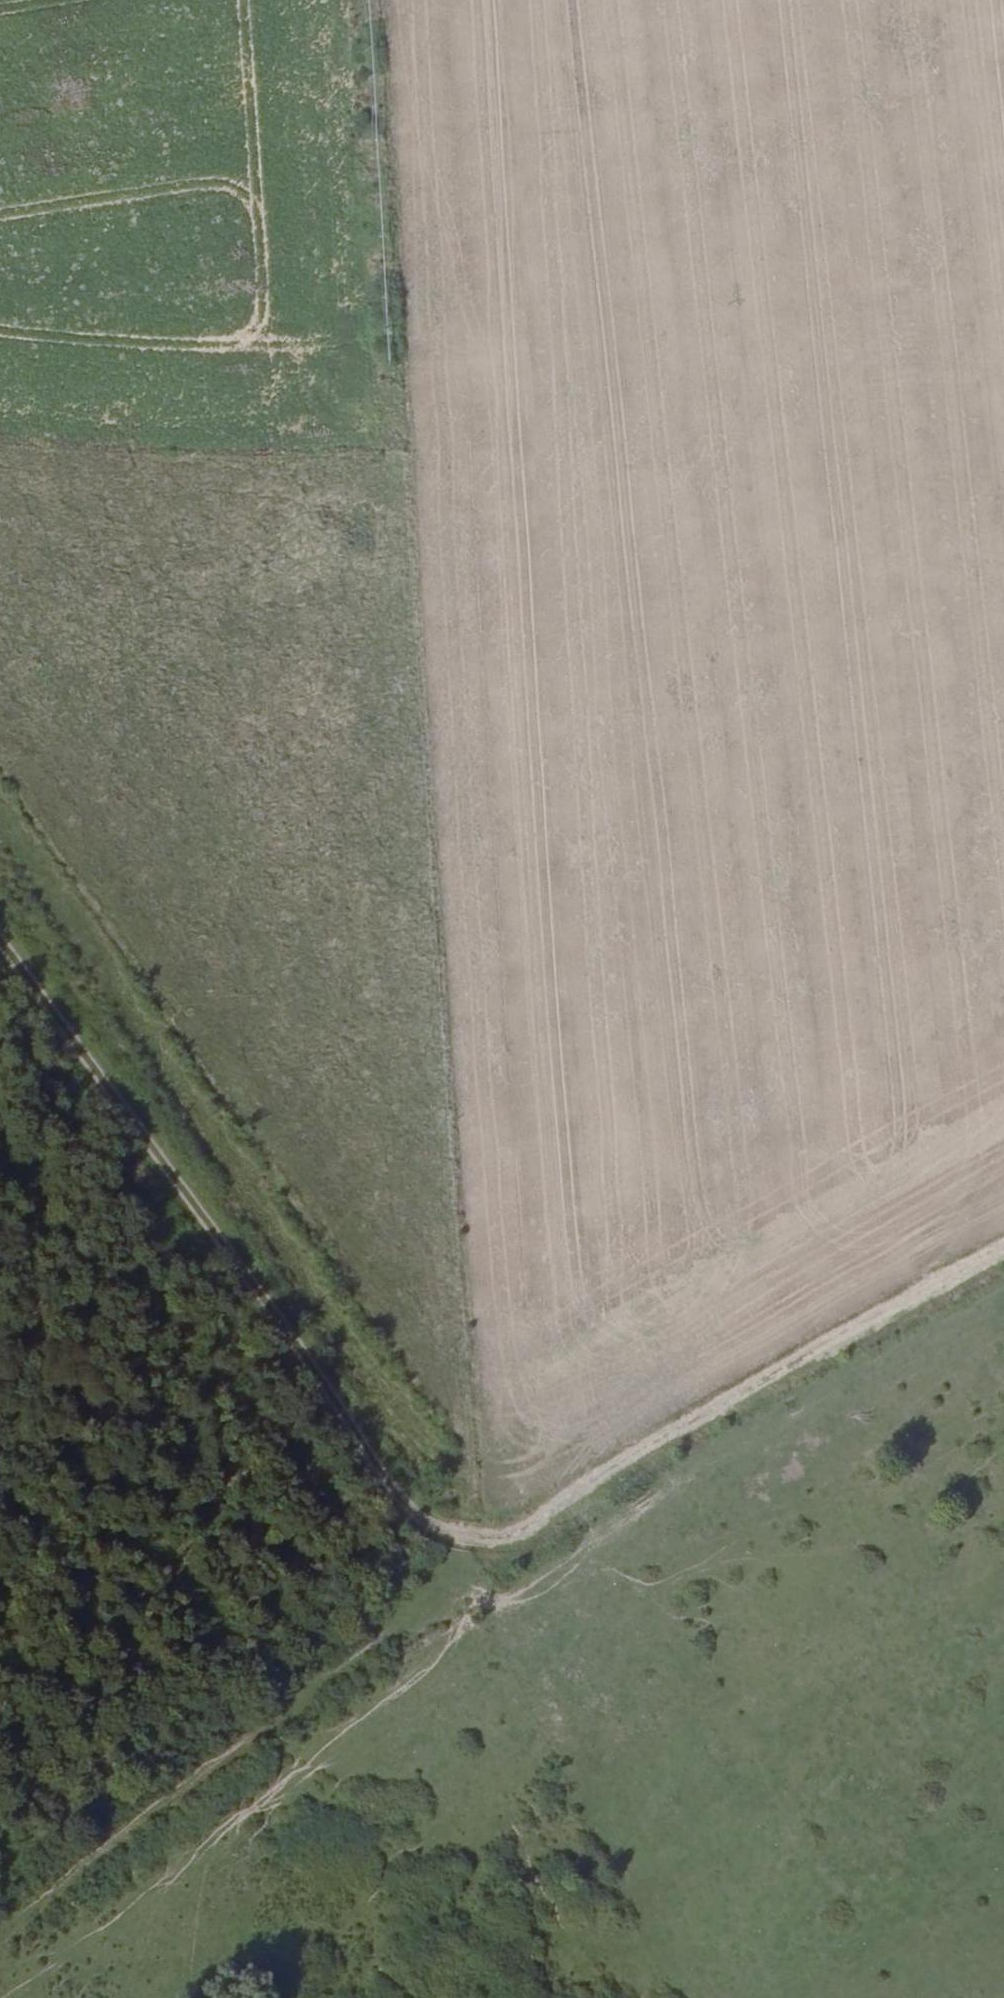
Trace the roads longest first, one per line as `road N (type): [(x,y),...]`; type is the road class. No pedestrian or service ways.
road 1 (track): [(0,801),(473,1493),(507,1519),(543,1520),(1003,1260)]
road 2 (track): [(543,1520),(0,1938)]

